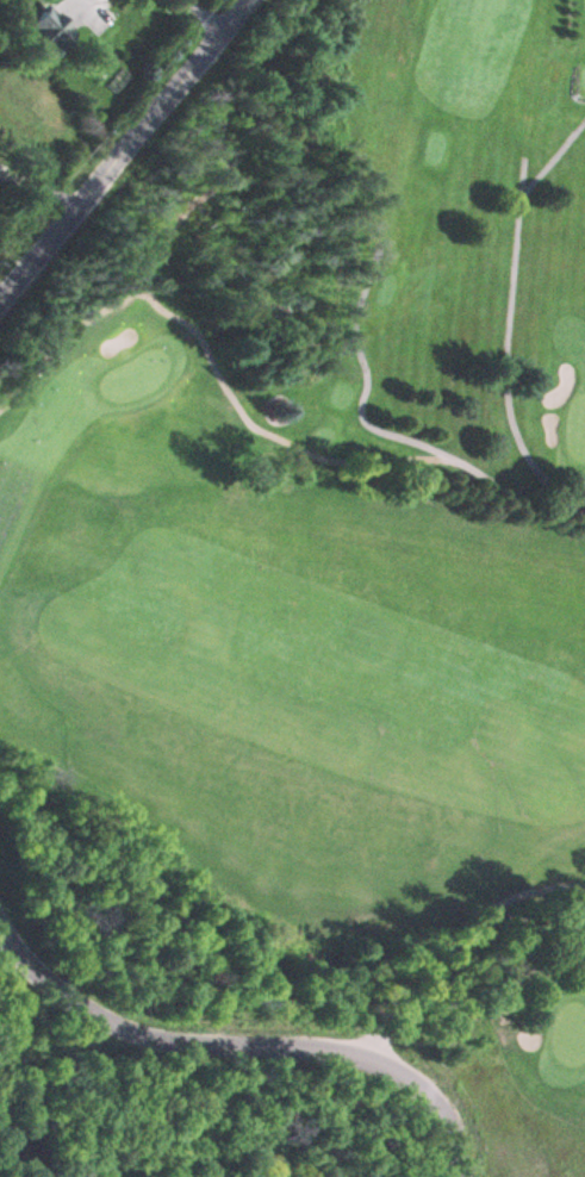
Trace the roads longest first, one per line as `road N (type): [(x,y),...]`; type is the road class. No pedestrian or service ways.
road 1 (residential): [(469,1176),(440,1098),(392,1061),(331,1045),(143,1036),(93,1015),(0,932)]
road 2 (residential): [(0,302),(248,0)]

